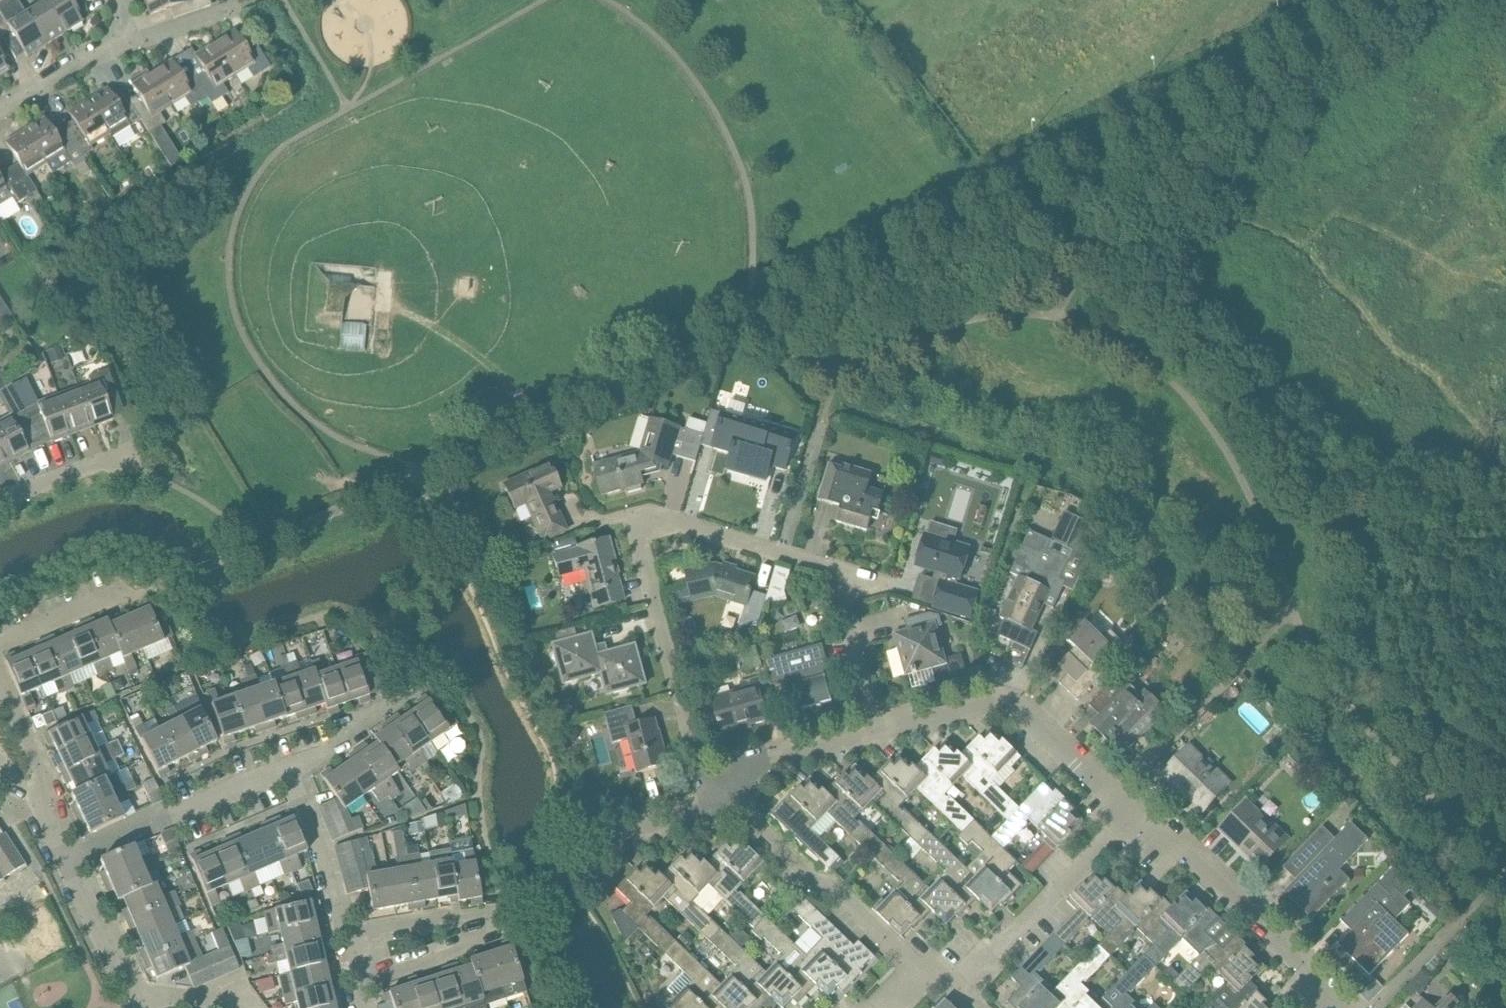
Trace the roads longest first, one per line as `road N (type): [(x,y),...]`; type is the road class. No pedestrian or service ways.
road 1 (unclassified): [(414,475),(1170,126),(1307,48),(1372,0)]
road 2 (residential): [(877,730),(836,570),(669,520),(635,530),(701,778),(718,795)]
road 3 (residential): [(359,987),(491,939),(485,911),(346,934)]
road 4 (residential): [(877,730),(992,704),(1019,711),(1132,814)]
road 5 (residential): [(920,974),(718,795)]
road 6 (residential): [(1132,814),(1186,849),(1327,998)]
road 7 (residential): [(956,989),(1132,814)]
road 8 (residential): [(68,861),(294,770)]
road 9 (residential): [(68,861),(38,795),(41,766),(0,680)]
road 10 (residential): [(718,795),(741,773),(877,730)]
road 11 (residential): [(346,934),(294,770)]
road 12 (residential): [(147,1007),(68,861)]
road 13 (residential): [(0,113),(130,34)]
road 14 (residential): [(294,770),(322,755),(337,732),(414,694)]
road 15 (residential): [(0,647),(126,593)]
road 16 (residential): [(597,850),(702,810),(718,795)]
road 17 (residential): [(120,456),(0,500)]

